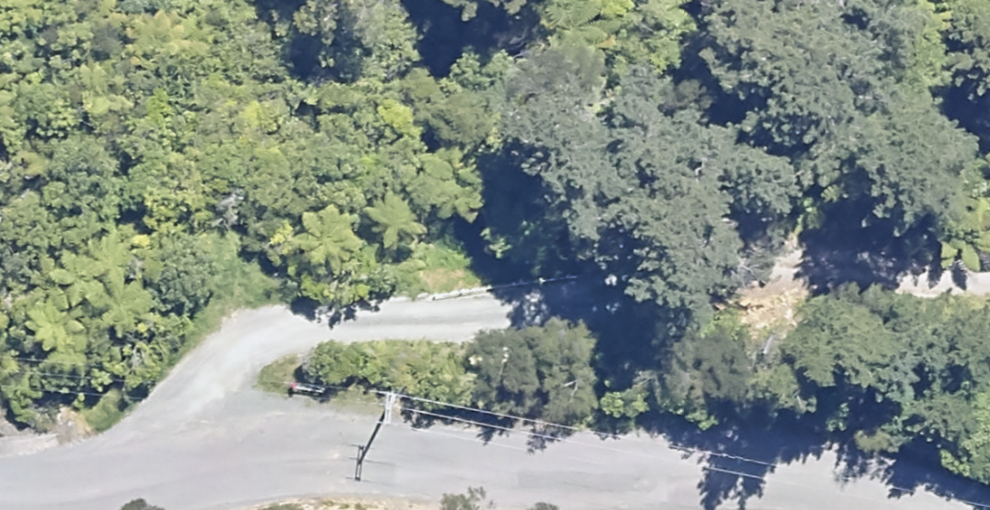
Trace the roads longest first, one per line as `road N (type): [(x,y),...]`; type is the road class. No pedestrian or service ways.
road 1 (tertiary): [(905,509),(798,477),(277,453),(0,497)]
road 2 (track): [(176,464),(194,380),(237,348),(303,328),(662,318),(989,277)]

